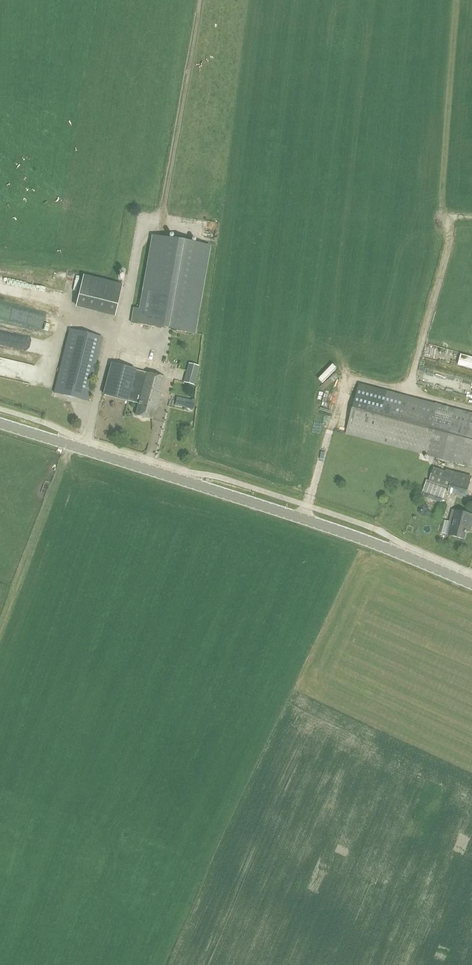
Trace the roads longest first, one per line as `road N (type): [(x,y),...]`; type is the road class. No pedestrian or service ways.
road 1 (secondary): [(471,585),(327,525),(0,424)]

